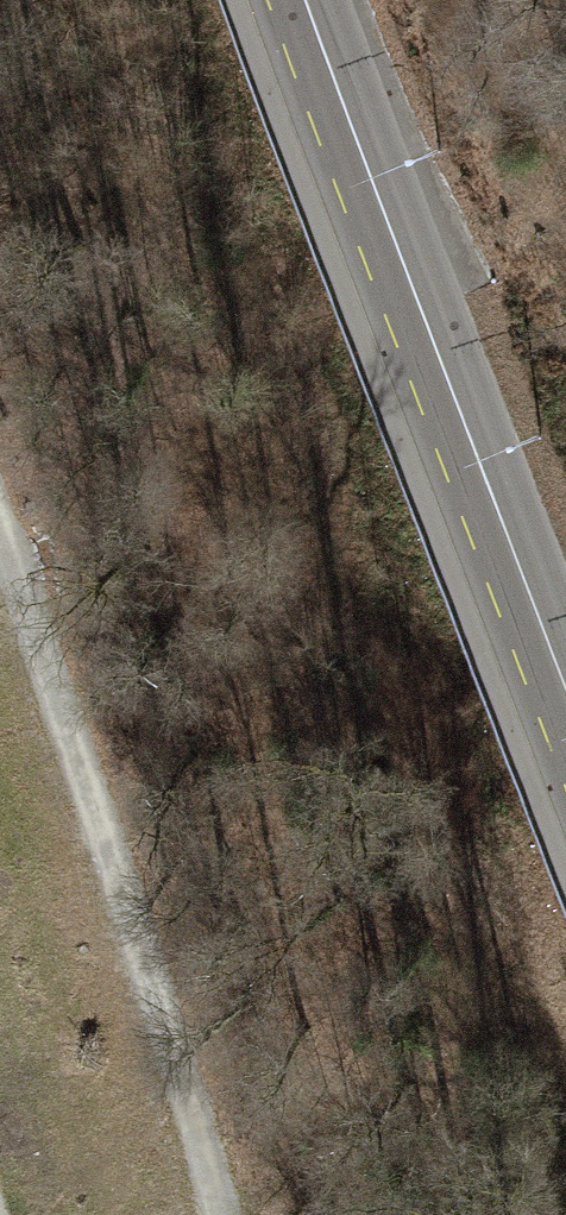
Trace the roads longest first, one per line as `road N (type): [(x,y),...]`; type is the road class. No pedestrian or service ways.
road 1 (track): [(231,1214),(180,1012),(0,466)]
road 2 (secondary): [(304,0),(565,683)]

